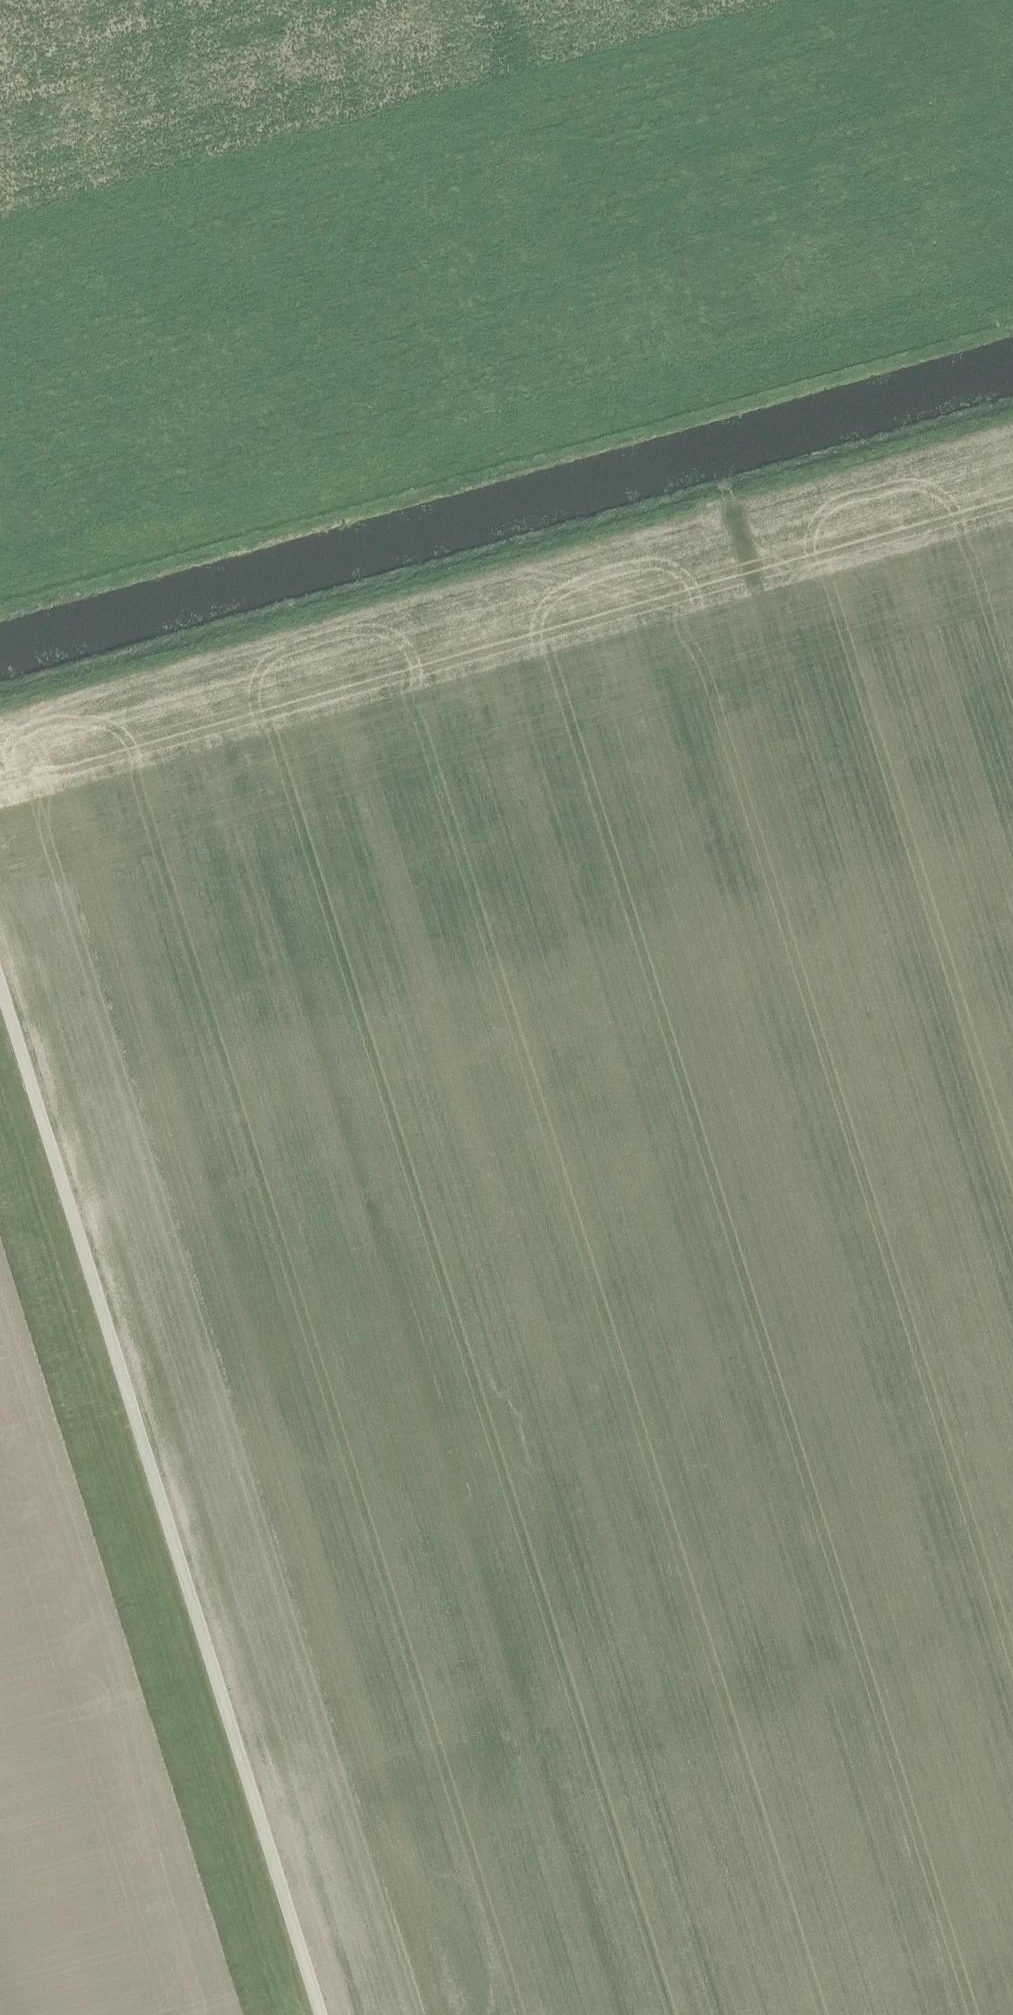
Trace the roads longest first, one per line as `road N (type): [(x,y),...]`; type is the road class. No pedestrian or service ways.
road 1 (unclassified): [(323,2014),(0,978)]

